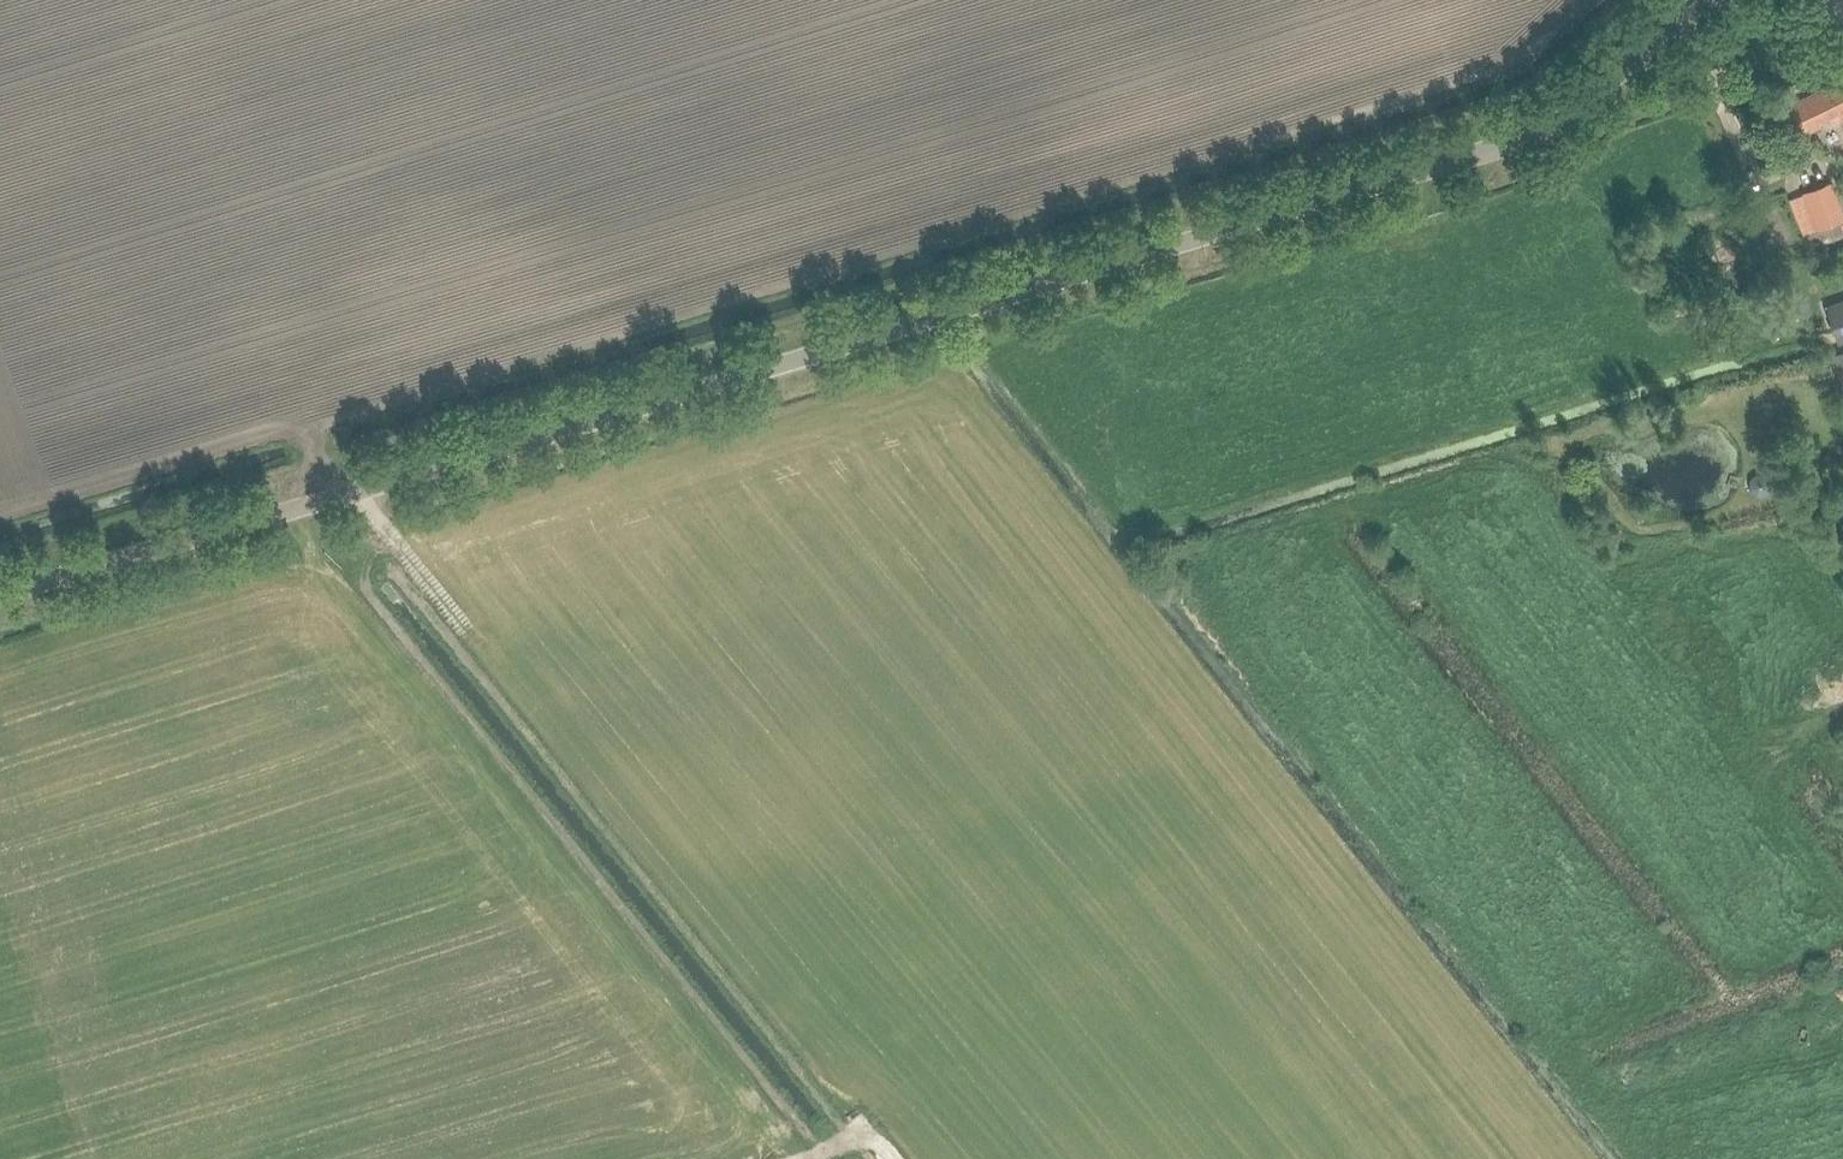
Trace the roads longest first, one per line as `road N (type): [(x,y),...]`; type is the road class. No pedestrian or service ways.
road 1 (unclassified): [(0,597),(1509,146),(1569,115),(1708,0)]

